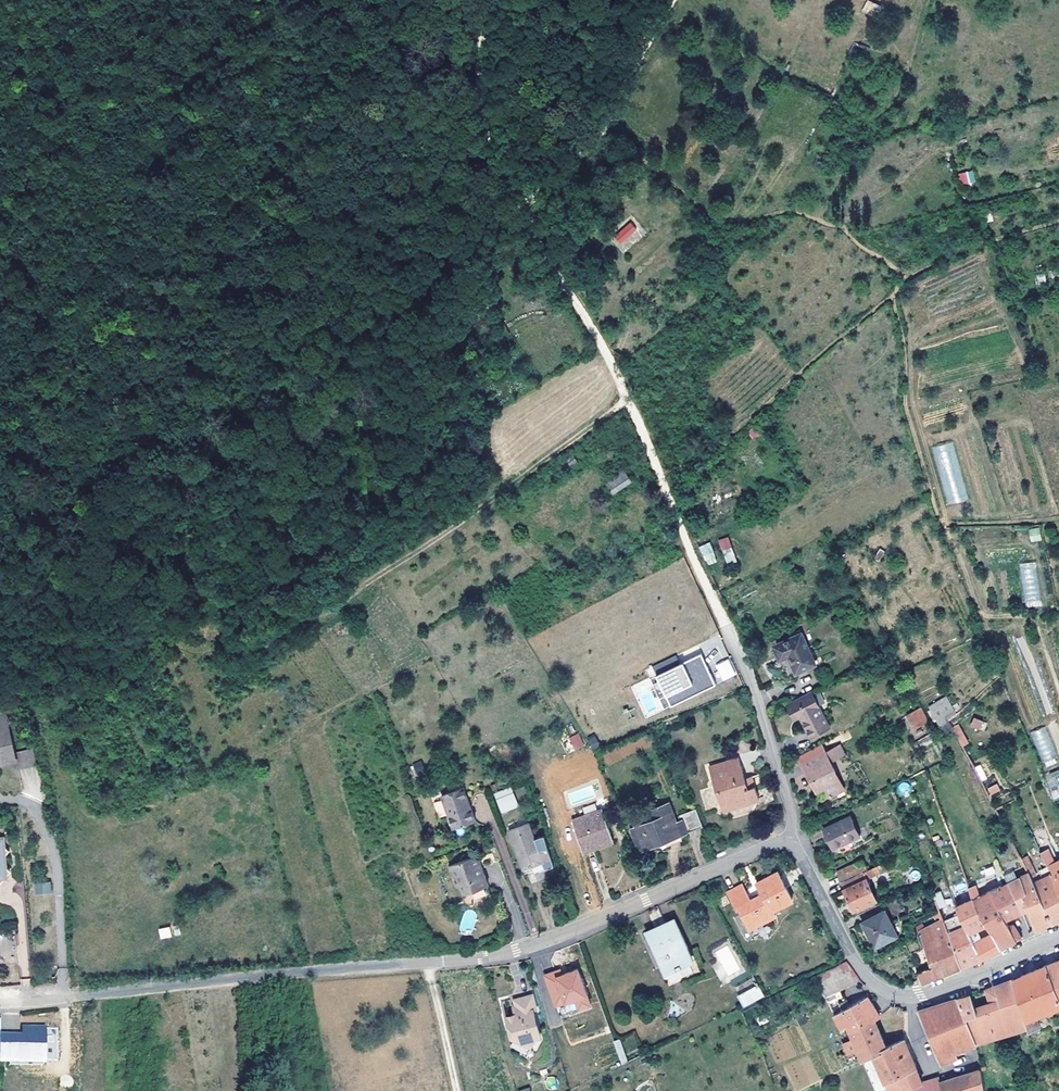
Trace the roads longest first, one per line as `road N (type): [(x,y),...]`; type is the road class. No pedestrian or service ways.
road 1 (track): [(488,0),(480,104),(491,151),(631,401),(752,685)]
road 2 (track): [(1058,226),(905,268),(819,210),(707,208),(597,124)]
road 3 (track): [(631,401),(335,606),(308,616)]
road 4 (residential): [(439,967),(517,952),(788,841)]
road 5 (unclassified): [(69,1000),(439,967)]
road 6 (residential): [(788,841),(859,967),(889,995),(952,985),(1058,939)]
road 7 (track): [(521,211),(597,124),(675,0)]
road 8 (residential): [(788,841),(790,817),(752,685)]

